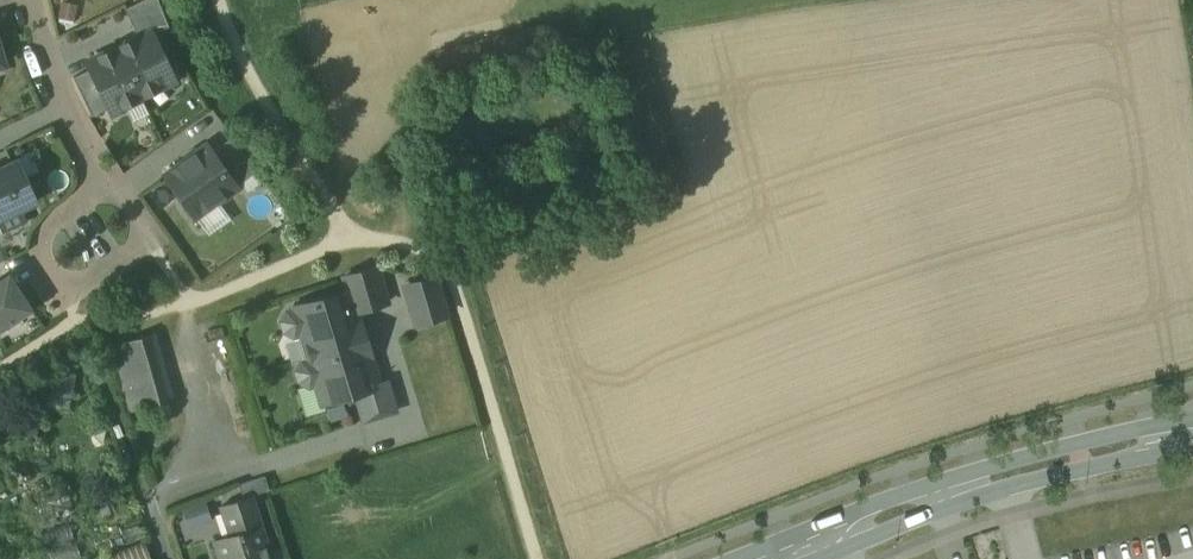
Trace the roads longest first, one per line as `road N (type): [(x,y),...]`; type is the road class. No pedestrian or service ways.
road 1 (secondary): [(1192,438),(953,490),(774,558)]
road 2 (residential): [(112,184),(153,240),(74,288),(56,285),(41,265),(48,222),(68,209)]
road 3 (residential): [(26,0),(44,66),(75,134),(112,184)]

